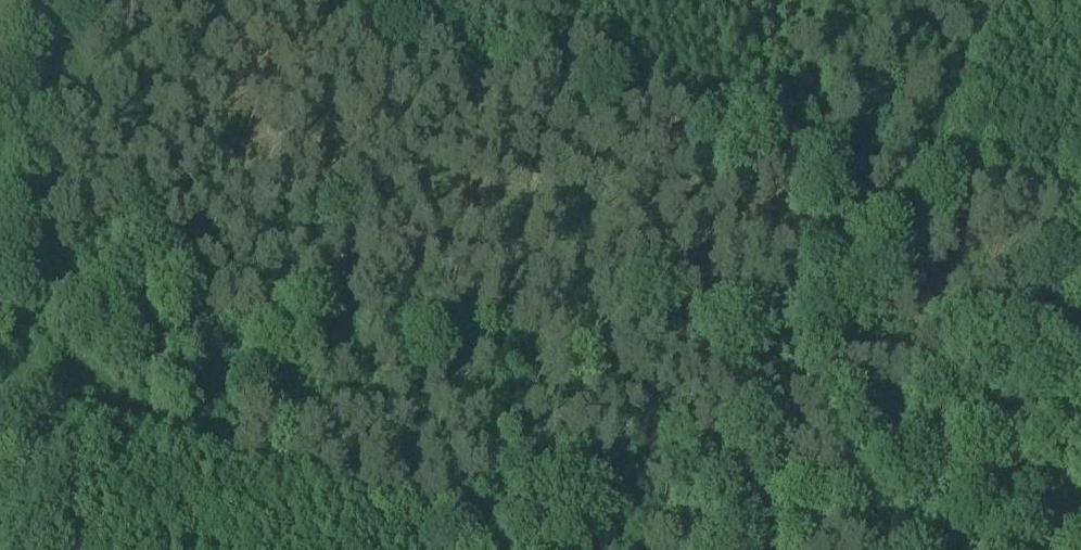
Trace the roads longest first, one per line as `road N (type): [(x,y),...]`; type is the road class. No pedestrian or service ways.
road 1 (track): [(456,549),(591,0)]
road 2 (track): [(877,549),(1005,0)]

